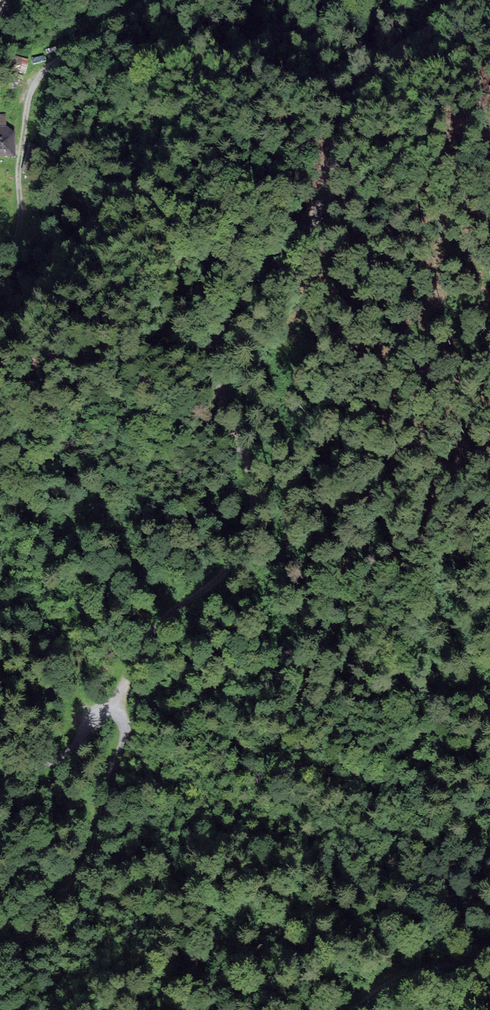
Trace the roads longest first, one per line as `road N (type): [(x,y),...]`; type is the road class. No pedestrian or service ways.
road 1 (track): [(464,0),(369,72),(340,125),(307,239),(228,319),(217,357),(226,421),(245,460),(246,528),(214,583),(154,632),(127,678),(121,708)]
road 2 (track): [(0,264),(22,219),(20,161),(36,78),(150,0)]
road 3 (track): [(121,708),(128,733),(106,783),(96,840),(51,913),(32,934),(0,946)]
road 4 (track): [(353,1009),(395,976),(469,961),(489,949)]
road 5 (track): [(0,785),(70,756),(101,711),(121,708)]

